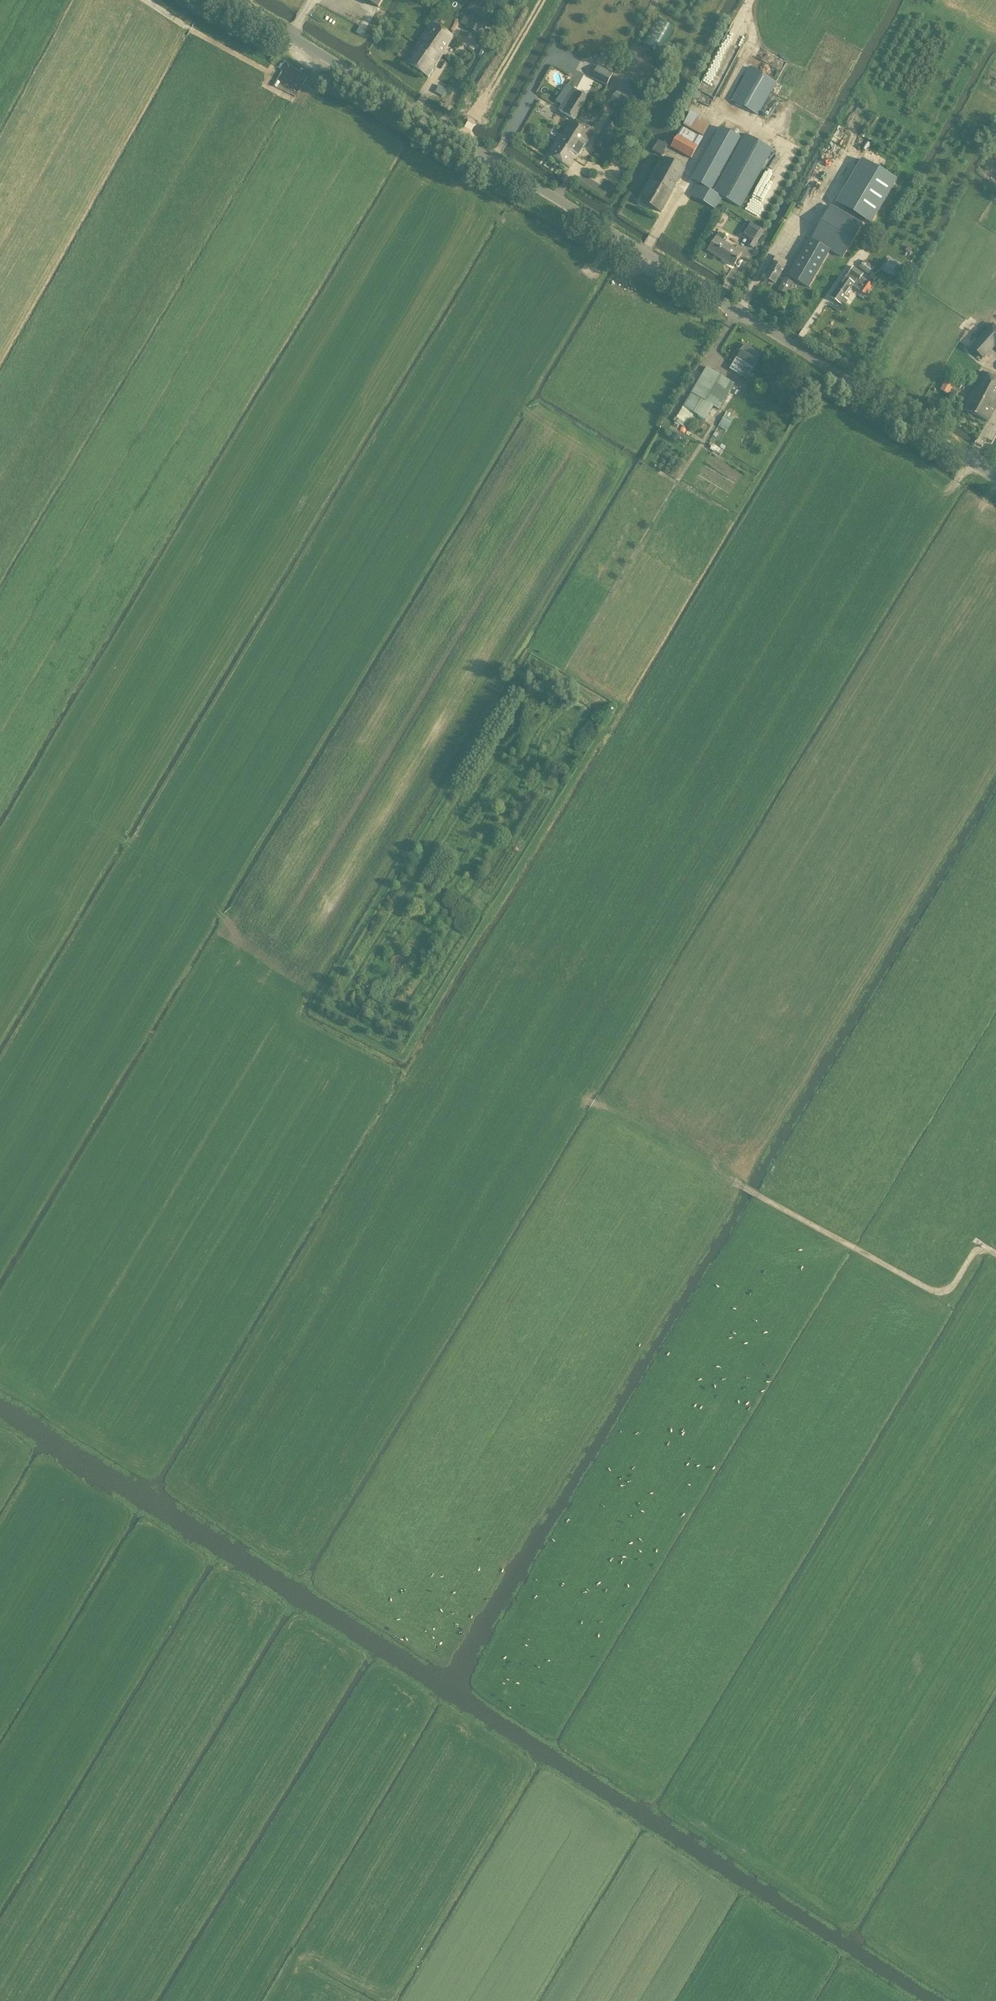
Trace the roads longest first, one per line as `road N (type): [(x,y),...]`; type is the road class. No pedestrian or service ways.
road 1 (tertiary): [(995,477),(232,0)]

